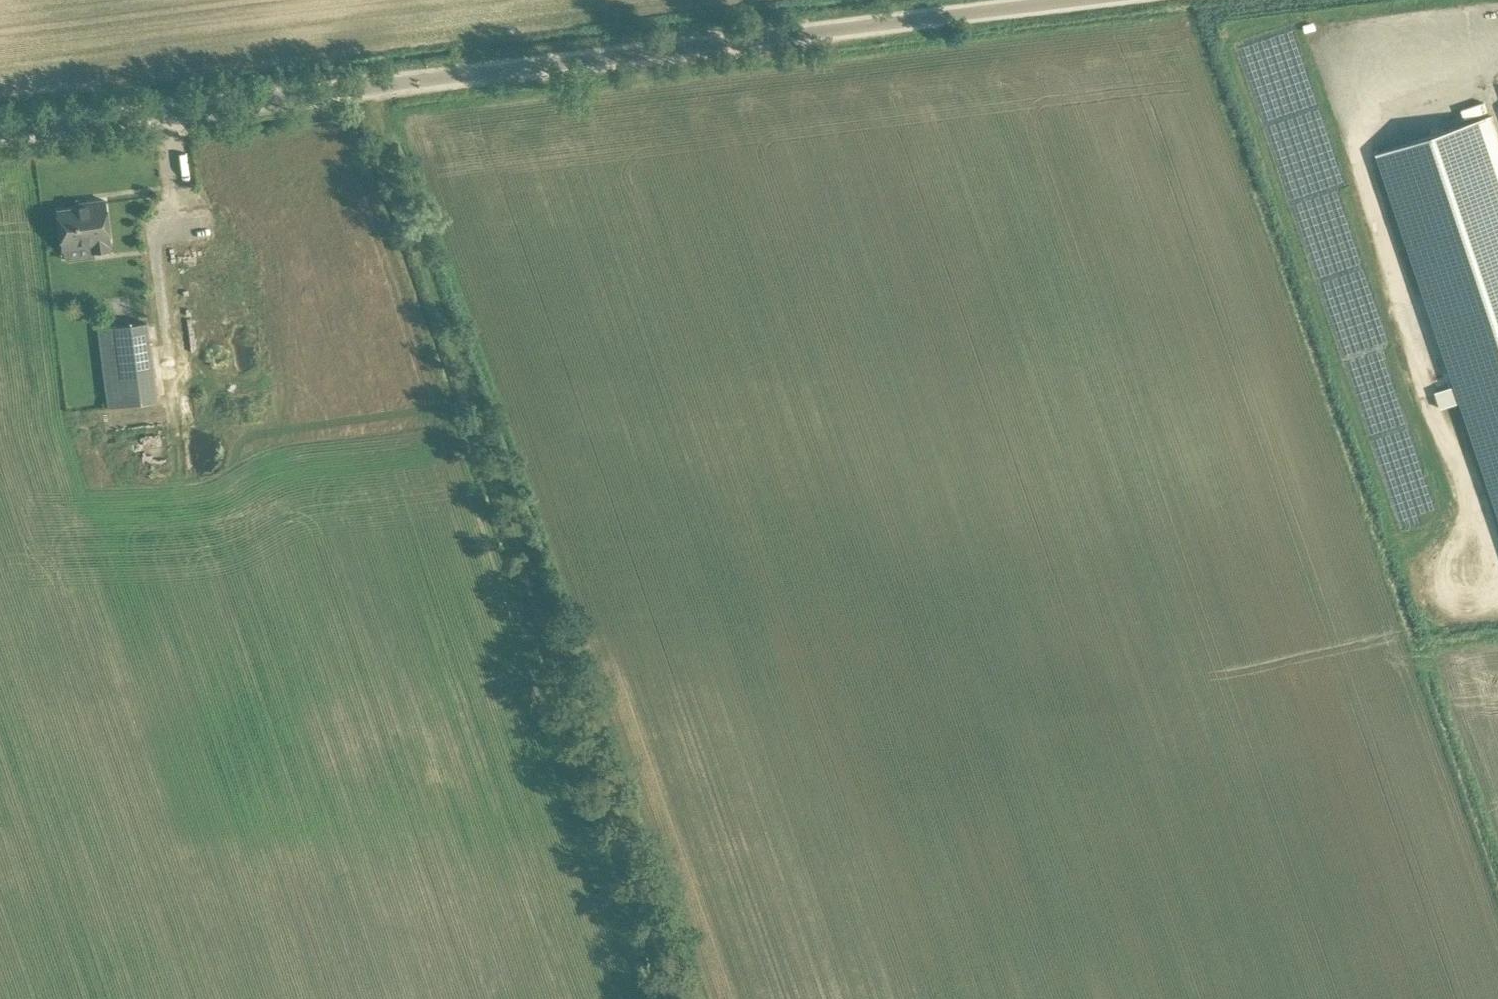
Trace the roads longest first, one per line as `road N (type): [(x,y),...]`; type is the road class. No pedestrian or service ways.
road 1 (unclassified): [(0,129),(1059,0)]

